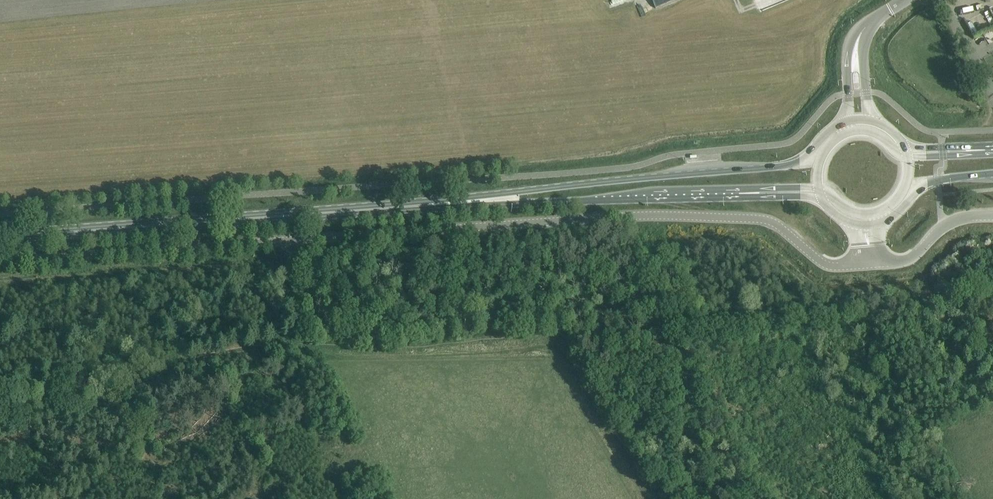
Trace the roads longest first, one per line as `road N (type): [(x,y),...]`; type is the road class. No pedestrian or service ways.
road 1 (unclassified): [(0,261),(666,215),(774,222),(830,266),(869,265)]
road 2 (primary): [(0,237),(494,200)]
road 3 (primary): [(846,123),(801,163),(494,200)]
road 4 (primary): [(494,200),(737,193)]
road 5 (primary): [(878,224),(904,208),(922,184),(992,172)]

